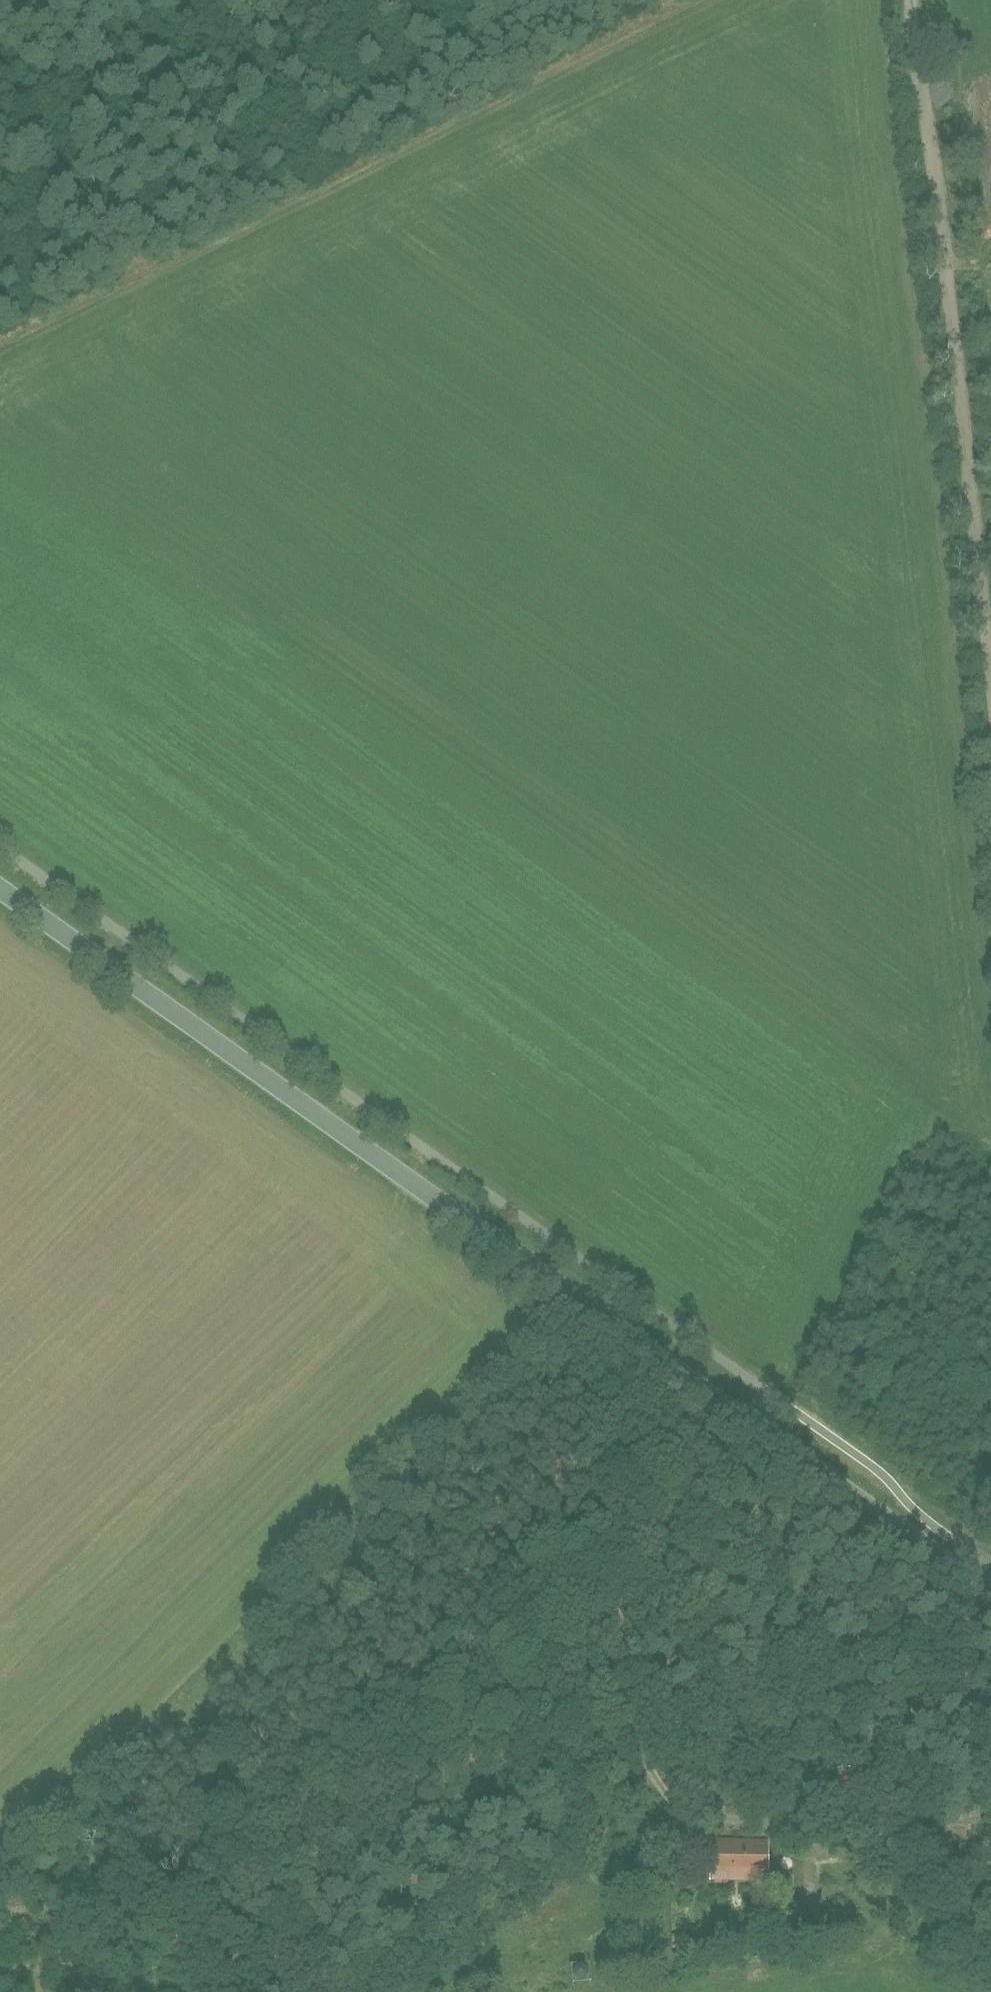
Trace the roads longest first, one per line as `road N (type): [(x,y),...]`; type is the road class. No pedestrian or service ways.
road 1 (tertiary): [(0,890),(990,1596)]
road 2 (track): [(695,0),(0,343)]
road 3 (track): [(990,648),(913,0)]
road 4 (track): [(729,1409),(693,1478),(670,1563),(637,1639),(639,1736),(647,1768),(683,1814),(730,1828),(767,1828)]

